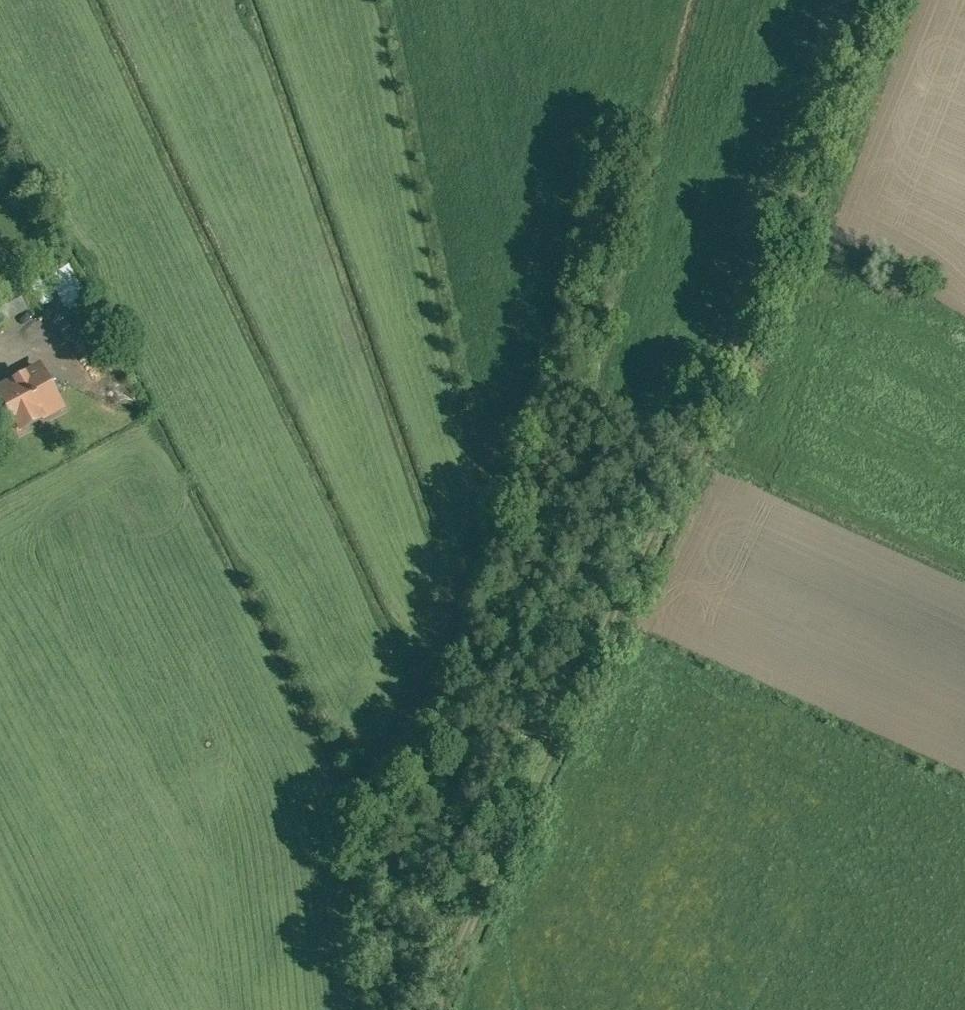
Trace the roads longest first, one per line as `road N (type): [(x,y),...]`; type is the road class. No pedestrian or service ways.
road 1 (track): [(857,0),(442,952),(440,1009)]

